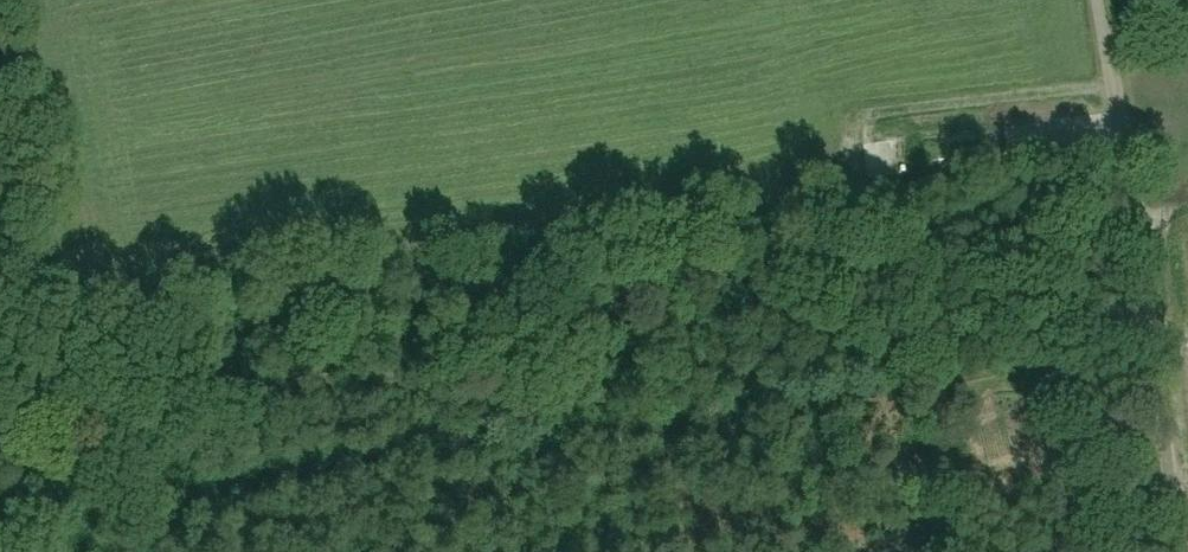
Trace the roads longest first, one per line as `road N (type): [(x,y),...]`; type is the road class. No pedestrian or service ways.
road 1 (track): [(71,414),(369,377),(577,336),(692,268),(1136,242)]
road 2 (track): [(158,507),(582,432),(1153,368)]
road 3 (residential): [(1098,0),(1176,551)]
road 4 (track): [(871,551),(928,508),(1010,469),(1161,436)]
road 5 (track): [(171,551),(152,489),(110,439),(71,414),(35,407),(0,380)]
road 6 (track): [(720,416),(776,551)]

